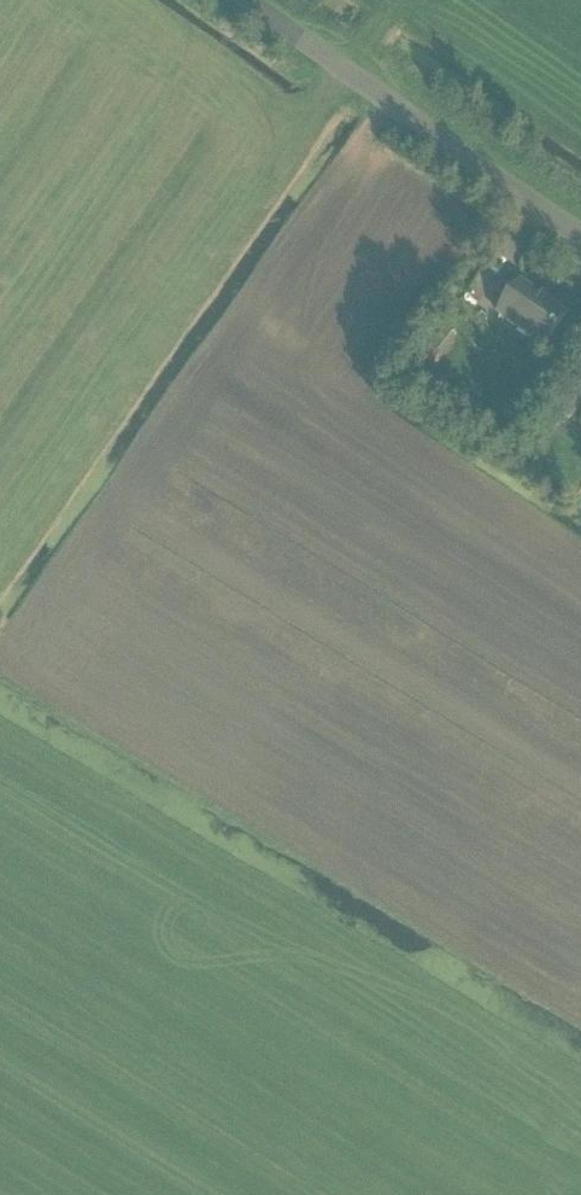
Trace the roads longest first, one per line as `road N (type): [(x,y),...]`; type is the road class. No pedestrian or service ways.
road 1 (unclassified): [(580,239),(239,0)]

